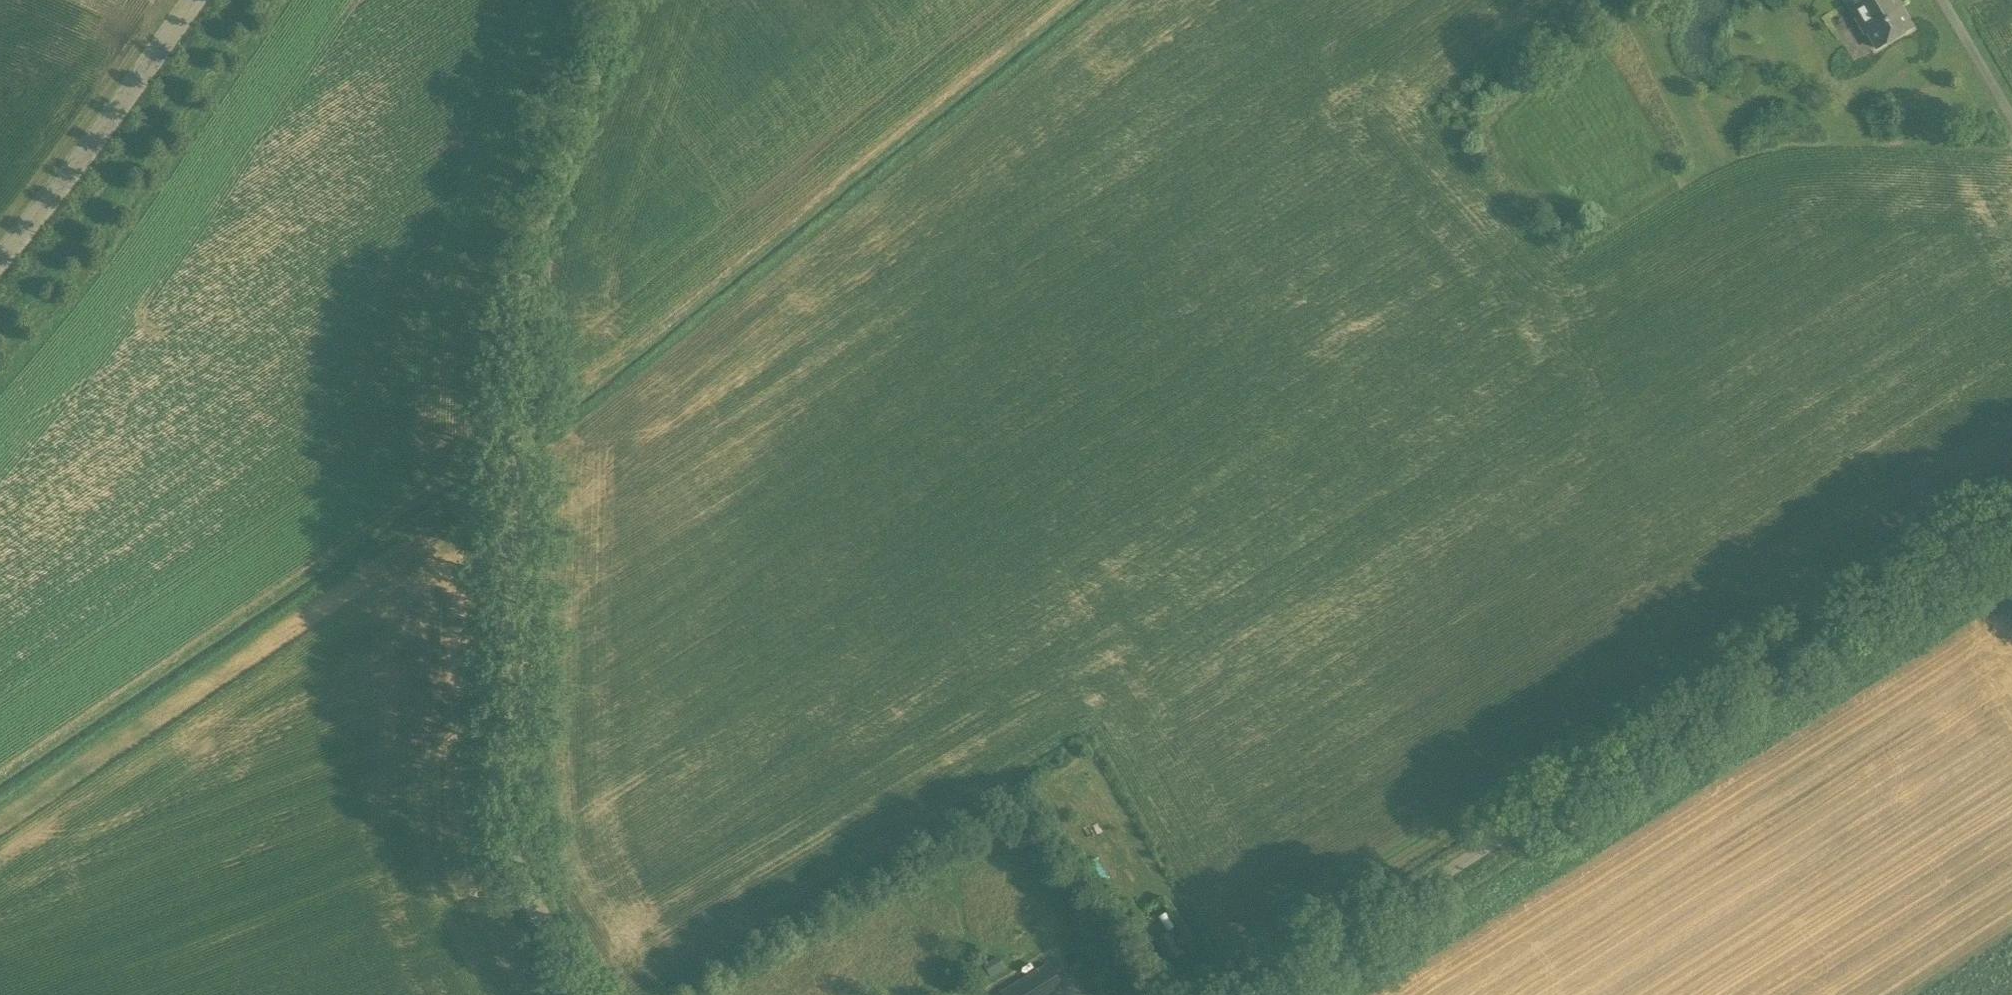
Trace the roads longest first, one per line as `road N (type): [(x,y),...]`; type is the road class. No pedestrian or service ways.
road 1 (unclassified): [(591,994),(546,928),(512,838),(508,570),(520,294),(617,0)]
road 2 (unclassified): [(1245,994),(2011,520)]
road 3 (tertiary): [(0,254),(192,0)]
road 4 (unclassified): [(2011,116),(1944,0)]

